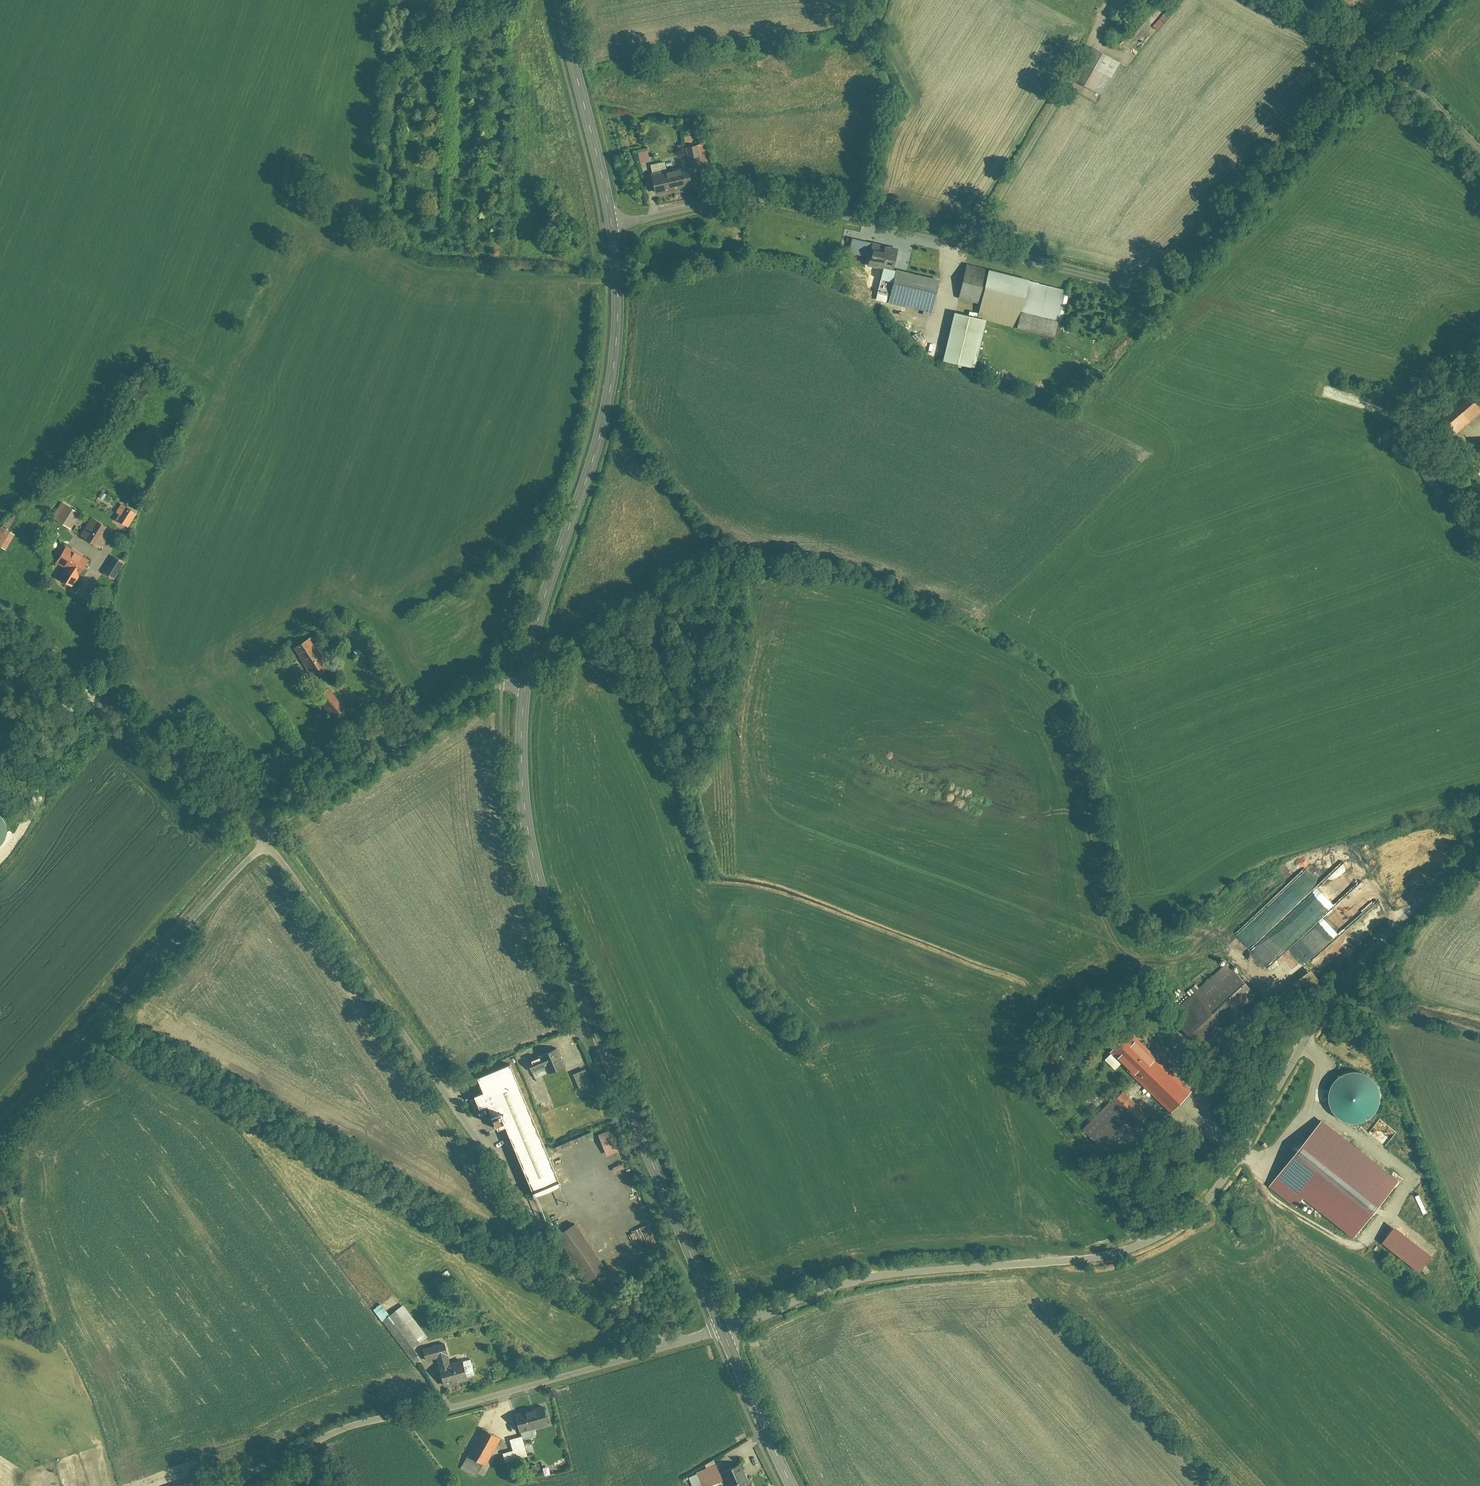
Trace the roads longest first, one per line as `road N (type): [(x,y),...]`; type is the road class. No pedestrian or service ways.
road 1 (tertiary): [(720,1329),(548,918),(523,801),(529,646),(610,388),(612,226)]
road 2 (unclassified): [(720,1329),(856,1281),(923,1268),(1099,1258),(1173,1230),(1206,1201),(1313,1028),(1395,924),(1479,849)]
road 3 (residential): [(1389,66),(1187,273),(1156,288),(1068,275),(766,201),(612,226)]
road 4 (residential): [(666,1344),(587,1291),(549,1249),(267,842)]
road 5 (residential): [(233,1485),(246,1472),(337,1430),(666,1344)]
road 6 (residential): [(267,842),(0,1139)]
road 7 (residential): [(267,842),(0,617)]
road 8 (tertiary): [(612,226),(553,0)]
road 9 (tertiary): [(789,1485),(720,1329)]
road 10 (residential): [(1479,158),(1389,66)]
road 11 (track): [(37,1485),(0,1364)]

